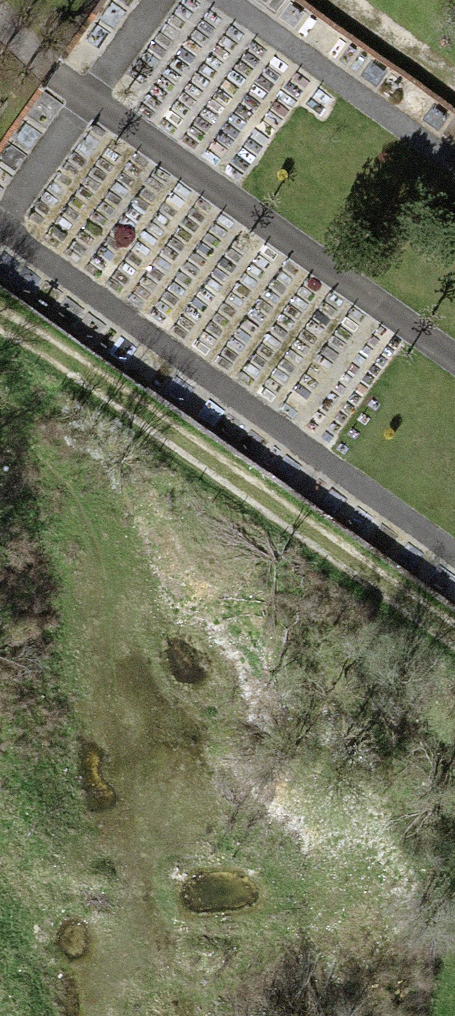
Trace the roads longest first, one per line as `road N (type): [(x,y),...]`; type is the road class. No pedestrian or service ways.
road 1 (track): [(454,638),(0,320)]
road 2 (track): [(0,379),(47,486),(100,572),(140,787)]
road 3 (track): [(332,0),(454,88)]

